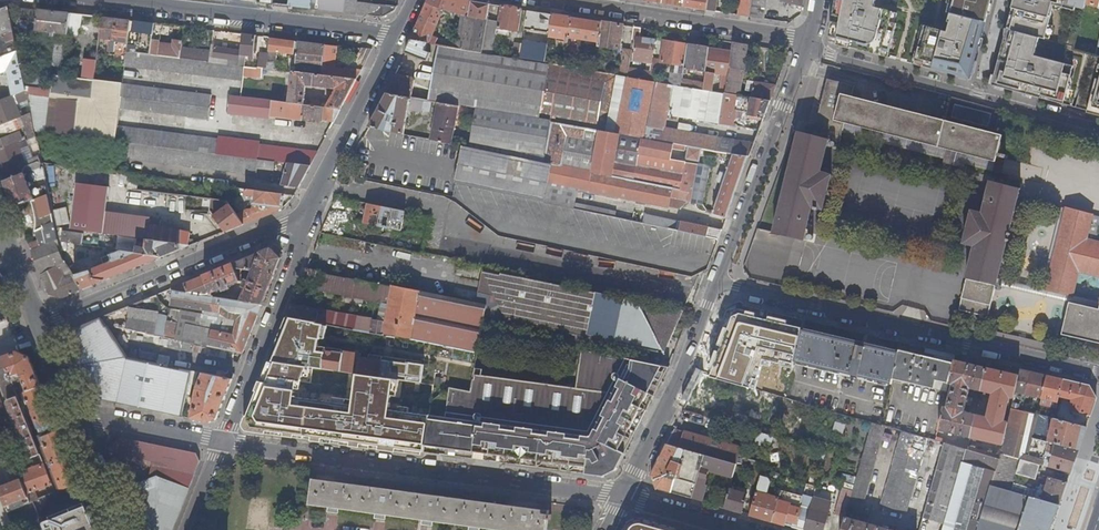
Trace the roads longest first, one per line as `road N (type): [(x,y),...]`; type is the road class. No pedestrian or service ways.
road 1 (residential): [(222,440),(623,494)]
road 2 (unclassified): [(720,282),(1098,376)]
road 3 (residential): [(804,50),(1098,128)]
road 4 (tertiary): [(307,217),(39,324)]
road 5 (residential): [(119,0),(396,35)]
road 6 (residential): [(720,282),(804,50)]
road 7 (residential): [(307,217),(222,440)]
road 8 (residential): [(808,37),(575,0)]
road 9 (residential): [(623,494),(720,282)]
road 10 (tertiary): [(396,35),(307,217)]
road 11 (residential): [(76,414),(222,440)]
road 12 (residential): [(746,529),(623,494)]
road 13 (tertiary): [(76,414),(125,529)]

